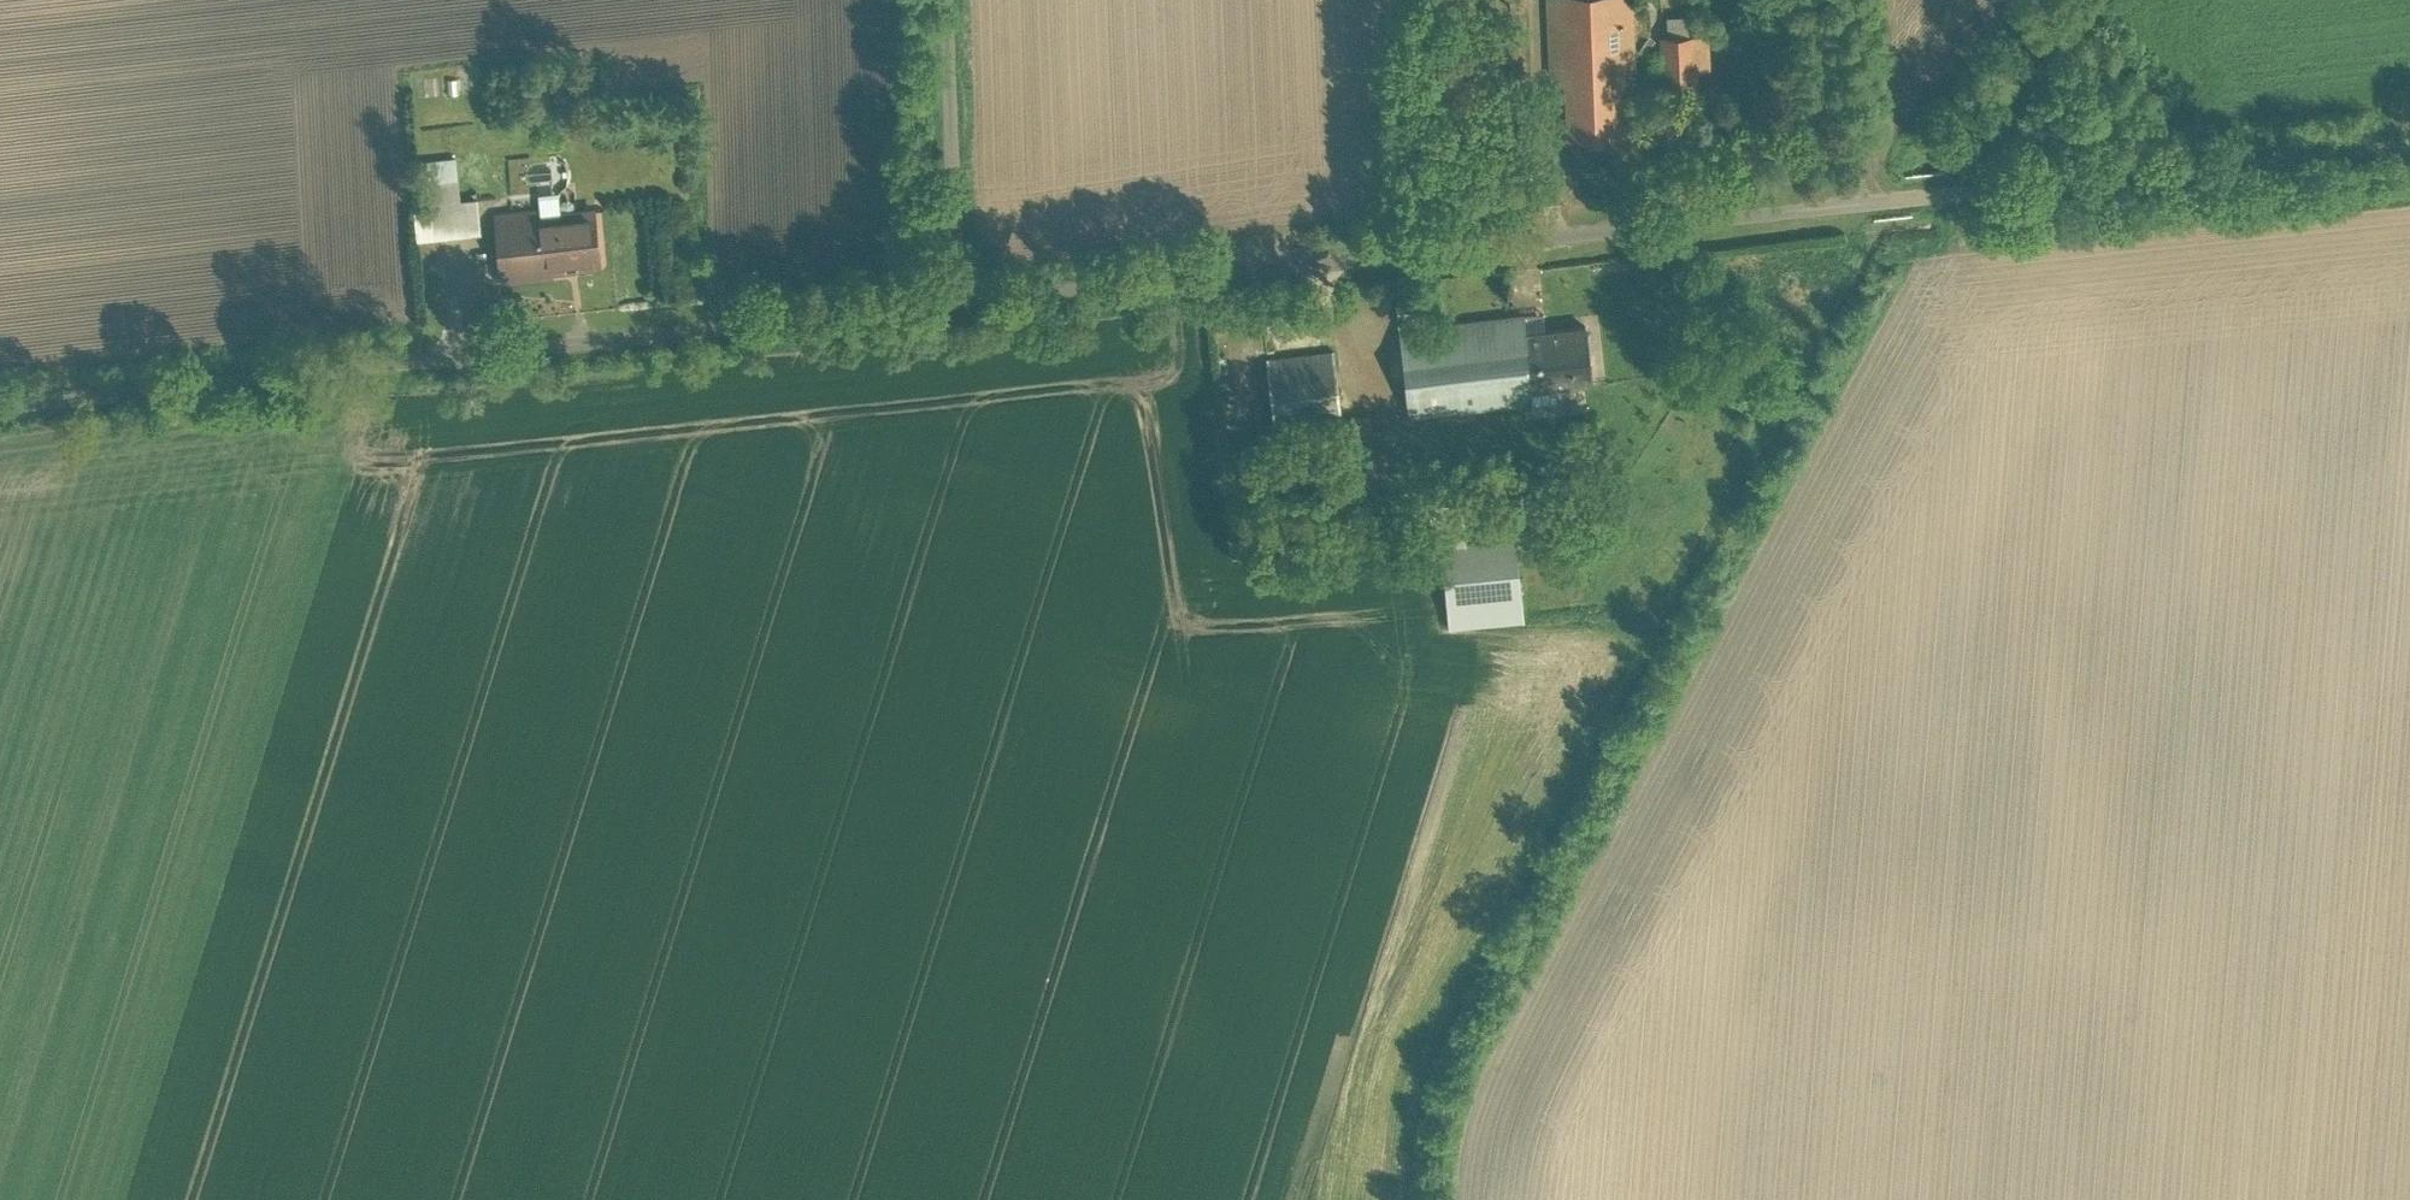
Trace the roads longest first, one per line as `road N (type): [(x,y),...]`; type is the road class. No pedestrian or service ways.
road 1 (unclassified): [(960,293),(2409,136)]
road 2 (unclassified): [(0,400),(960,293)]
road 3 (unclassified): [(960,293),(950,0)]

